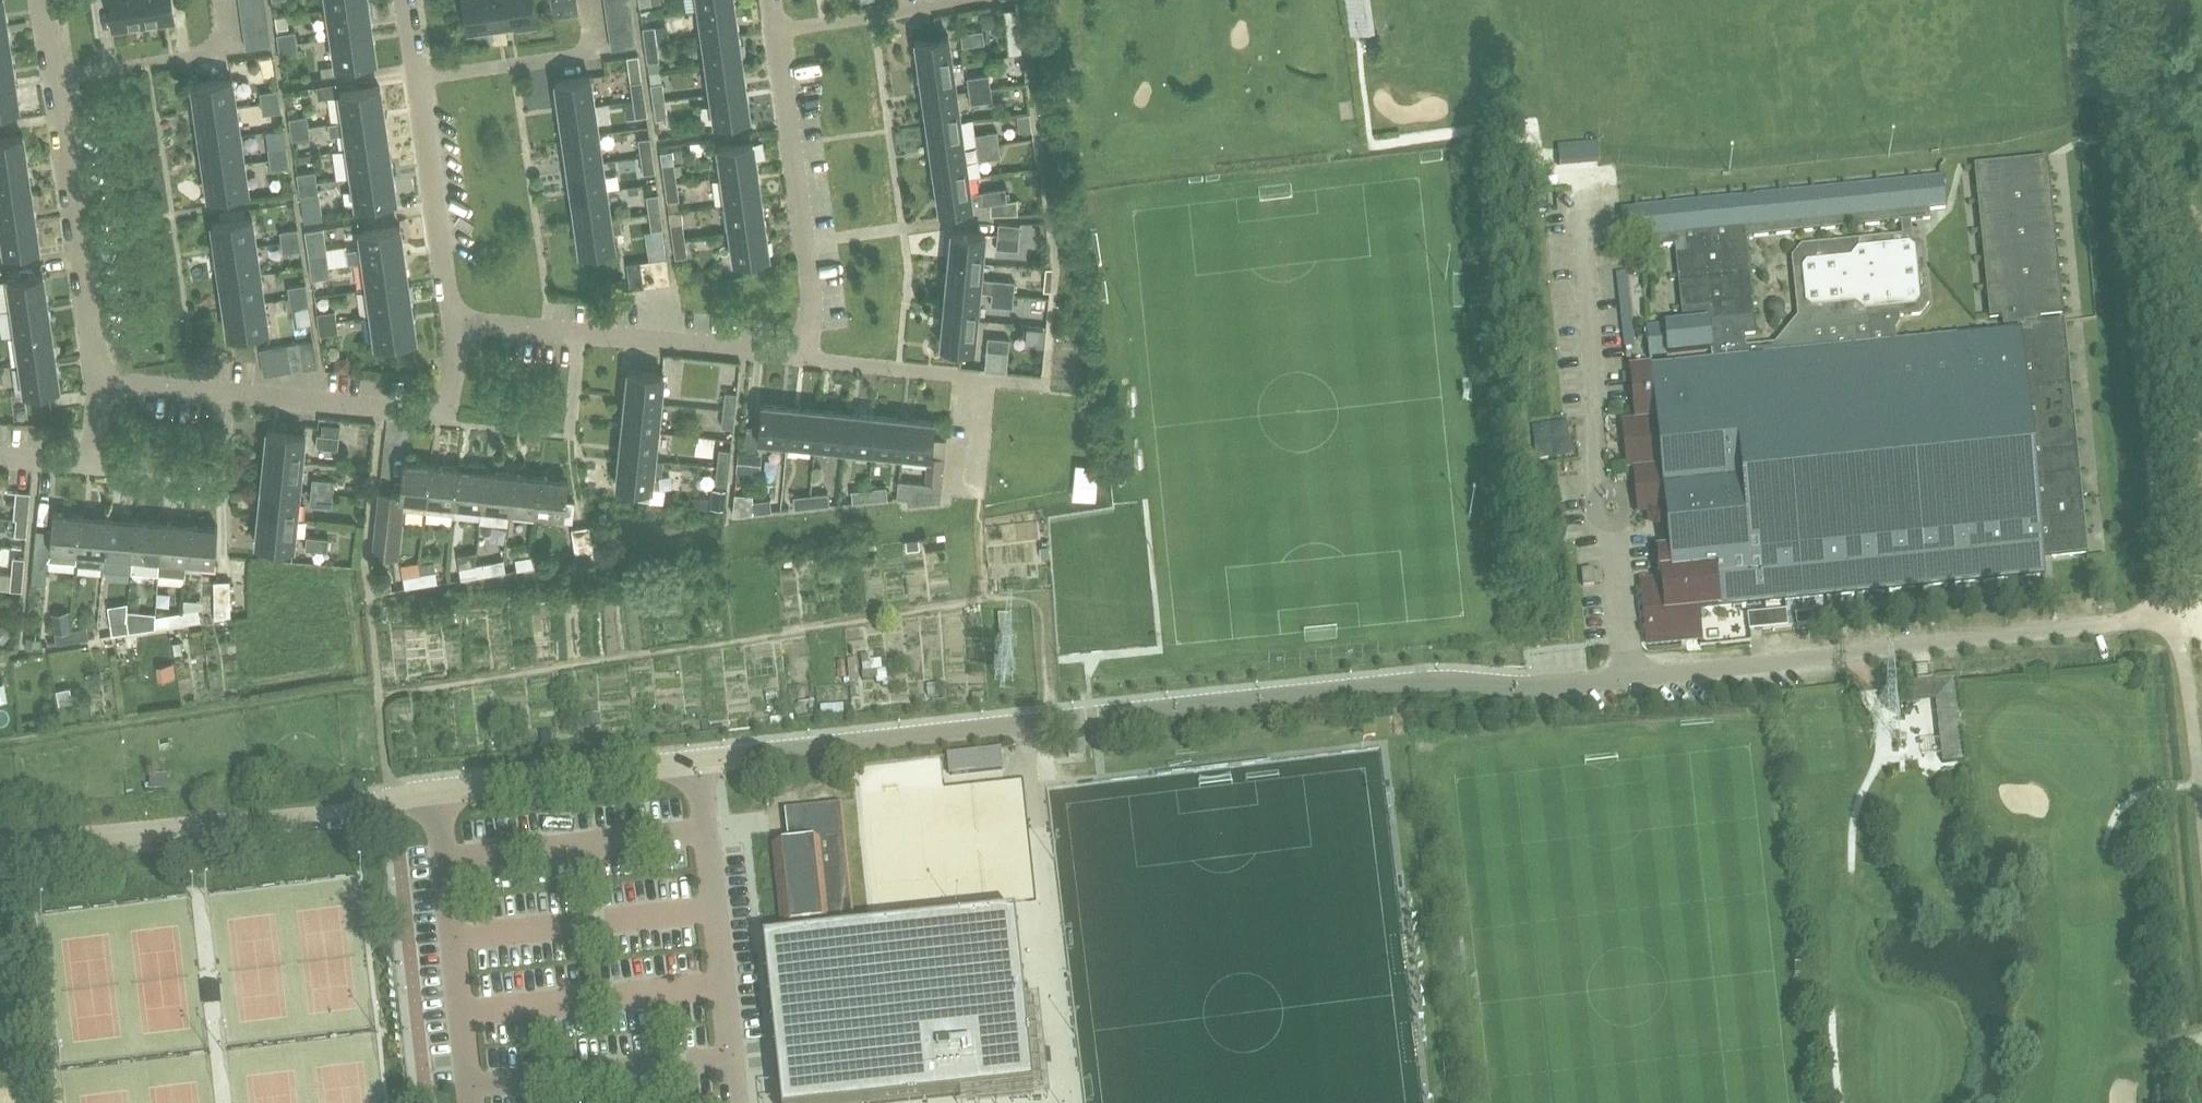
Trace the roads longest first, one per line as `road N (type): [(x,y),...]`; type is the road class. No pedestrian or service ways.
road 1 (residential): [(699,762),(1389,683),(1571,684),(2165,616)]
road 2 (residential): [(0,846),(356,811),(436,790),(699,762)]
road 3 (track): [(2165,616),(2115,0)]
road 4 (residential): [(101,383),(425,411),(440,405),(448,387),(455,322)]
road 5 (residential): [(455,322),(809,359)]
road 6 (residential): [(737,1102),(699,762)]
road 7 (residential): [(809,359),(809,245),(775,31)]
road 8 (residential): [(101,383),(55,78)]
road 9 (residential): [(455,322),(422,80)]
road 10 (residential): [(55,78),(229,54),(224,0)]
road 11 (residential): [(422,80),(586,56),(595,46),(590,0)]
road 12 (residential): [(775,31),(990,0)]
road 13 (track): [(2165,616),(2177,630),(2190,688),(2201,820)]
road 14 (residential): [(809,359),(982,379)]
road 15 (residential): [(0,458),(81,459),(96,446),(101,383)]

